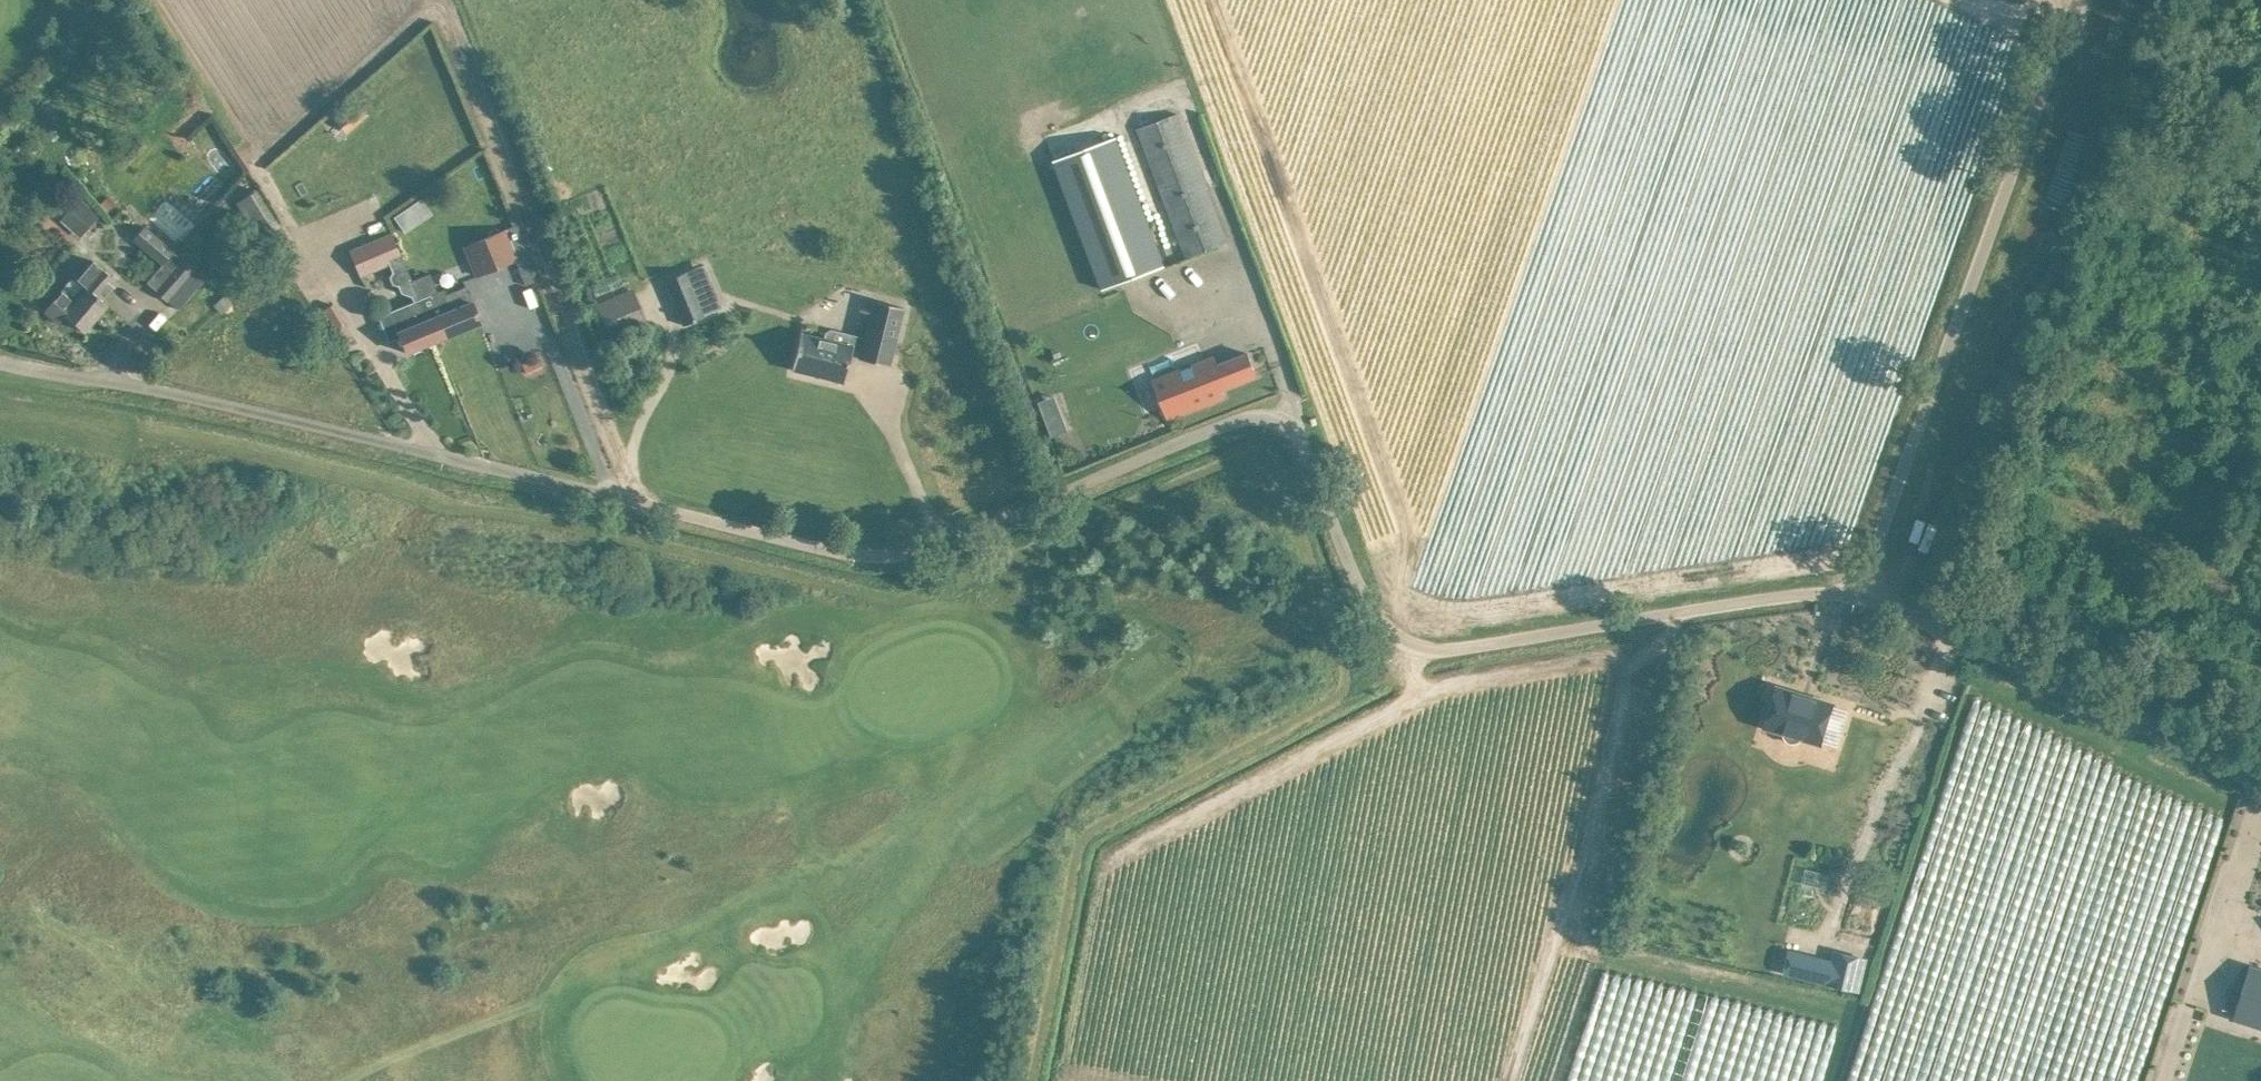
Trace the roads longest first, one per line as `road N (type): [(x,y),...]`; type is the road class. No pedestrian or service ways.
road 1 (unclassified): [(1870,596),(1795,594),(1426,649),(1399,637),(1372,606),(1303,440),(1284,423),(1254,417),(949,539),(905,553),(860,555),(208,400),(0,363)]
road 2 (unclassified): [(1870,596),(1876,546),(2075,0)]
road 3 (unclassified): [(2260,778),(1870,596)]

